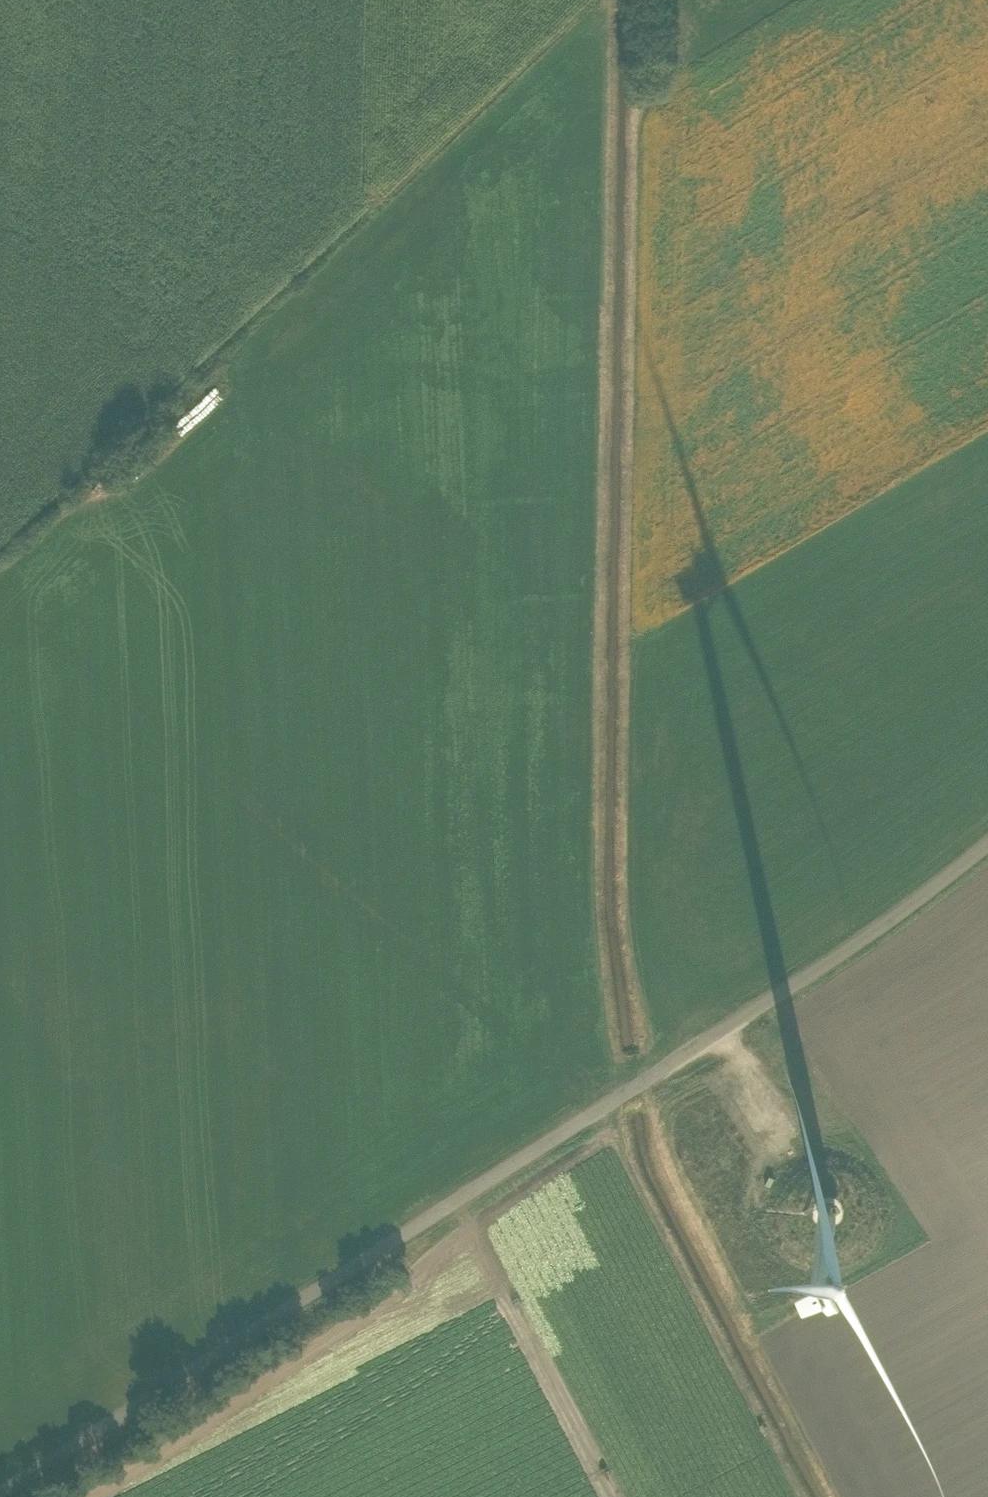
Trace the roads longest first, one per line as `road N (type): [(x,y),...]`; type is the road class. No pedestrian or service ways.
road 1 (unclassified): [(0,1489),(829,953),(987,840)]

